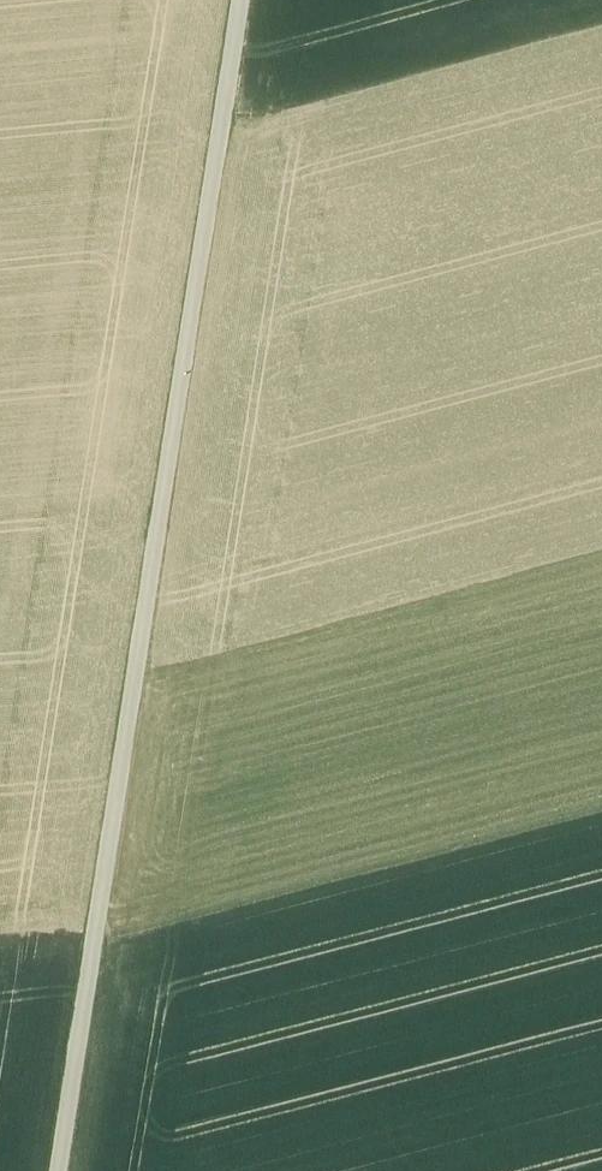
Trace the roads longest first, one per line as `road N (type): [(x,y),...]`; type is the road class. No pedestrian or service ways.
road 1 (track): [(238,0),(57,1170)]

